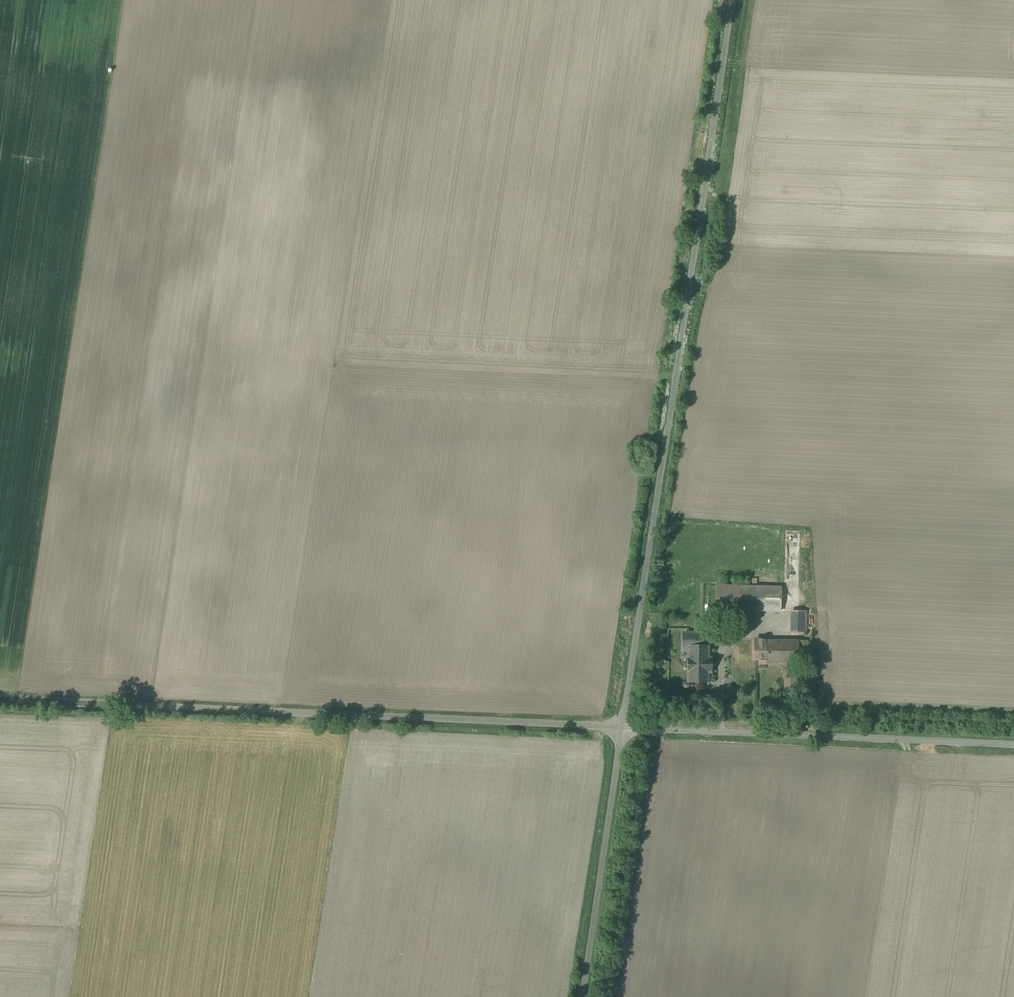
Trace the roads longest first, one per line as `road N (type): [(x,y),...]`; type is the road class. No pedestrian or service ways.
road 1 (unclassified): [(732,0),(622,726)]
road 2 (unclassified): [(622,726),(0,704)]
road 3 (unclassified): [(1013,745),(622,726)]
road 4 (unclassified): [(622,726),(582,996)]

